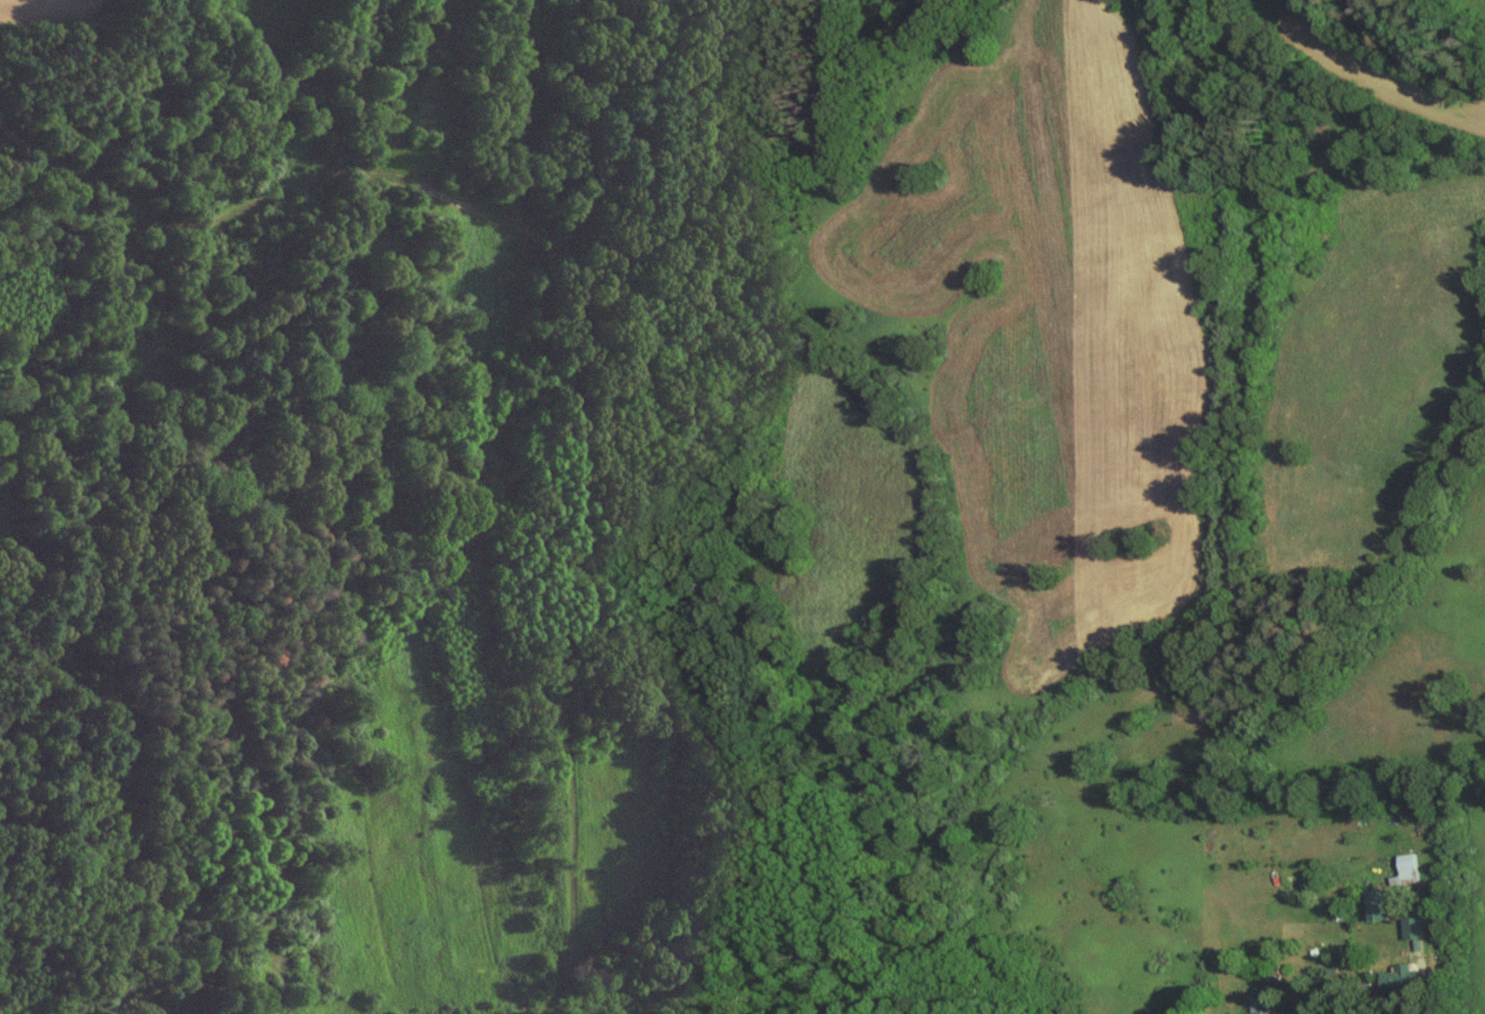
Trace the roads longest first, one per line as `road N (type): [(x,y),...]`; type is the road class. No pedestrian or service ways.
road 1 (track): [(531,1013),(562,955),(568,880),(550,274),(540,235),(368,171),(338,172),(198,223),(163,220),(87,167),(9,136),(0,123)]

